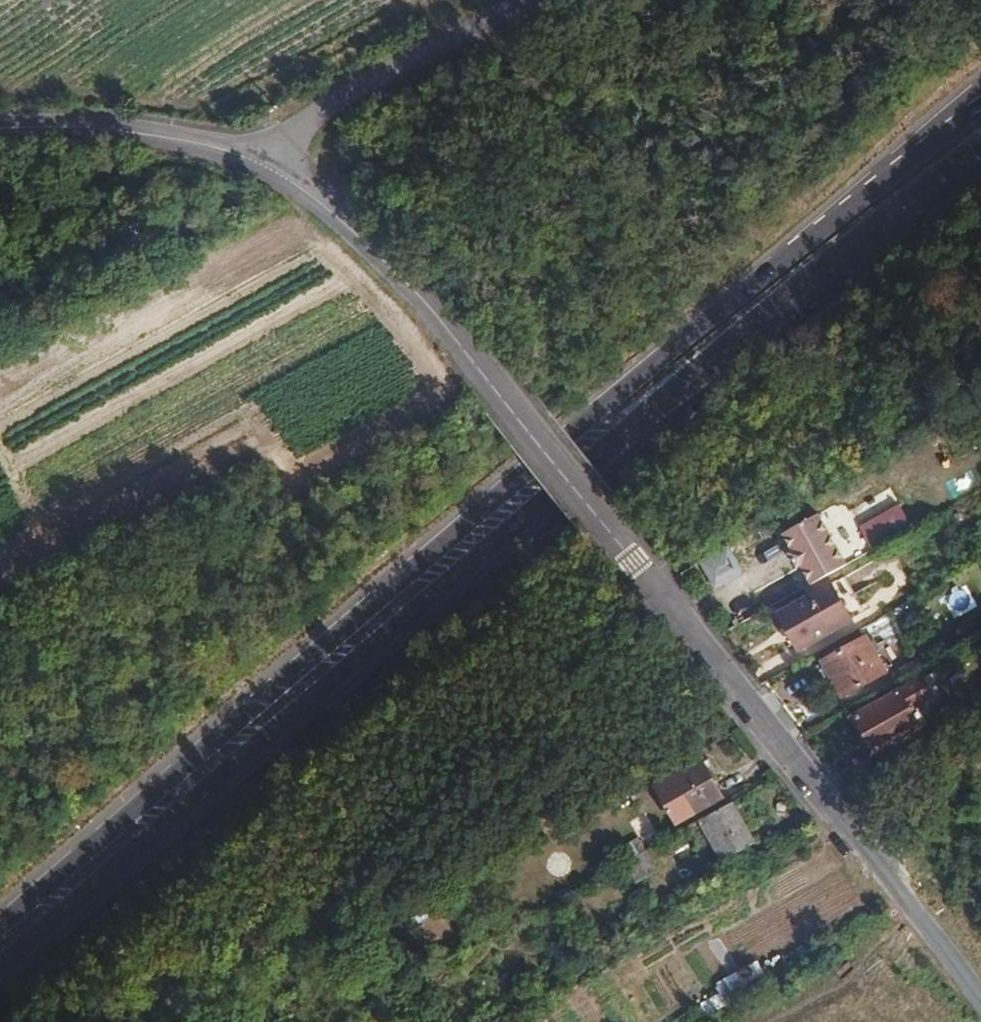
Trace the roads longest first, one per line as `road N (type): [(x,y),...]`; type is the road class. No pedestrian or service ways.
road 1 (secondary): [(980,104),(505,481),(0,917)]
road 2 (secondary): [(0,963),(293,708),(980,152)]
road 3 (residential): [(259,161),(322,204),(477,366),(980,1008)]
road 4 (residential): [(530,0),(303,127),(259,161)]
road 5 (residential): [(0,132),(108,129),(259,161)]
road 6 (track): [(769,1021),(865,968),(908,911)]

